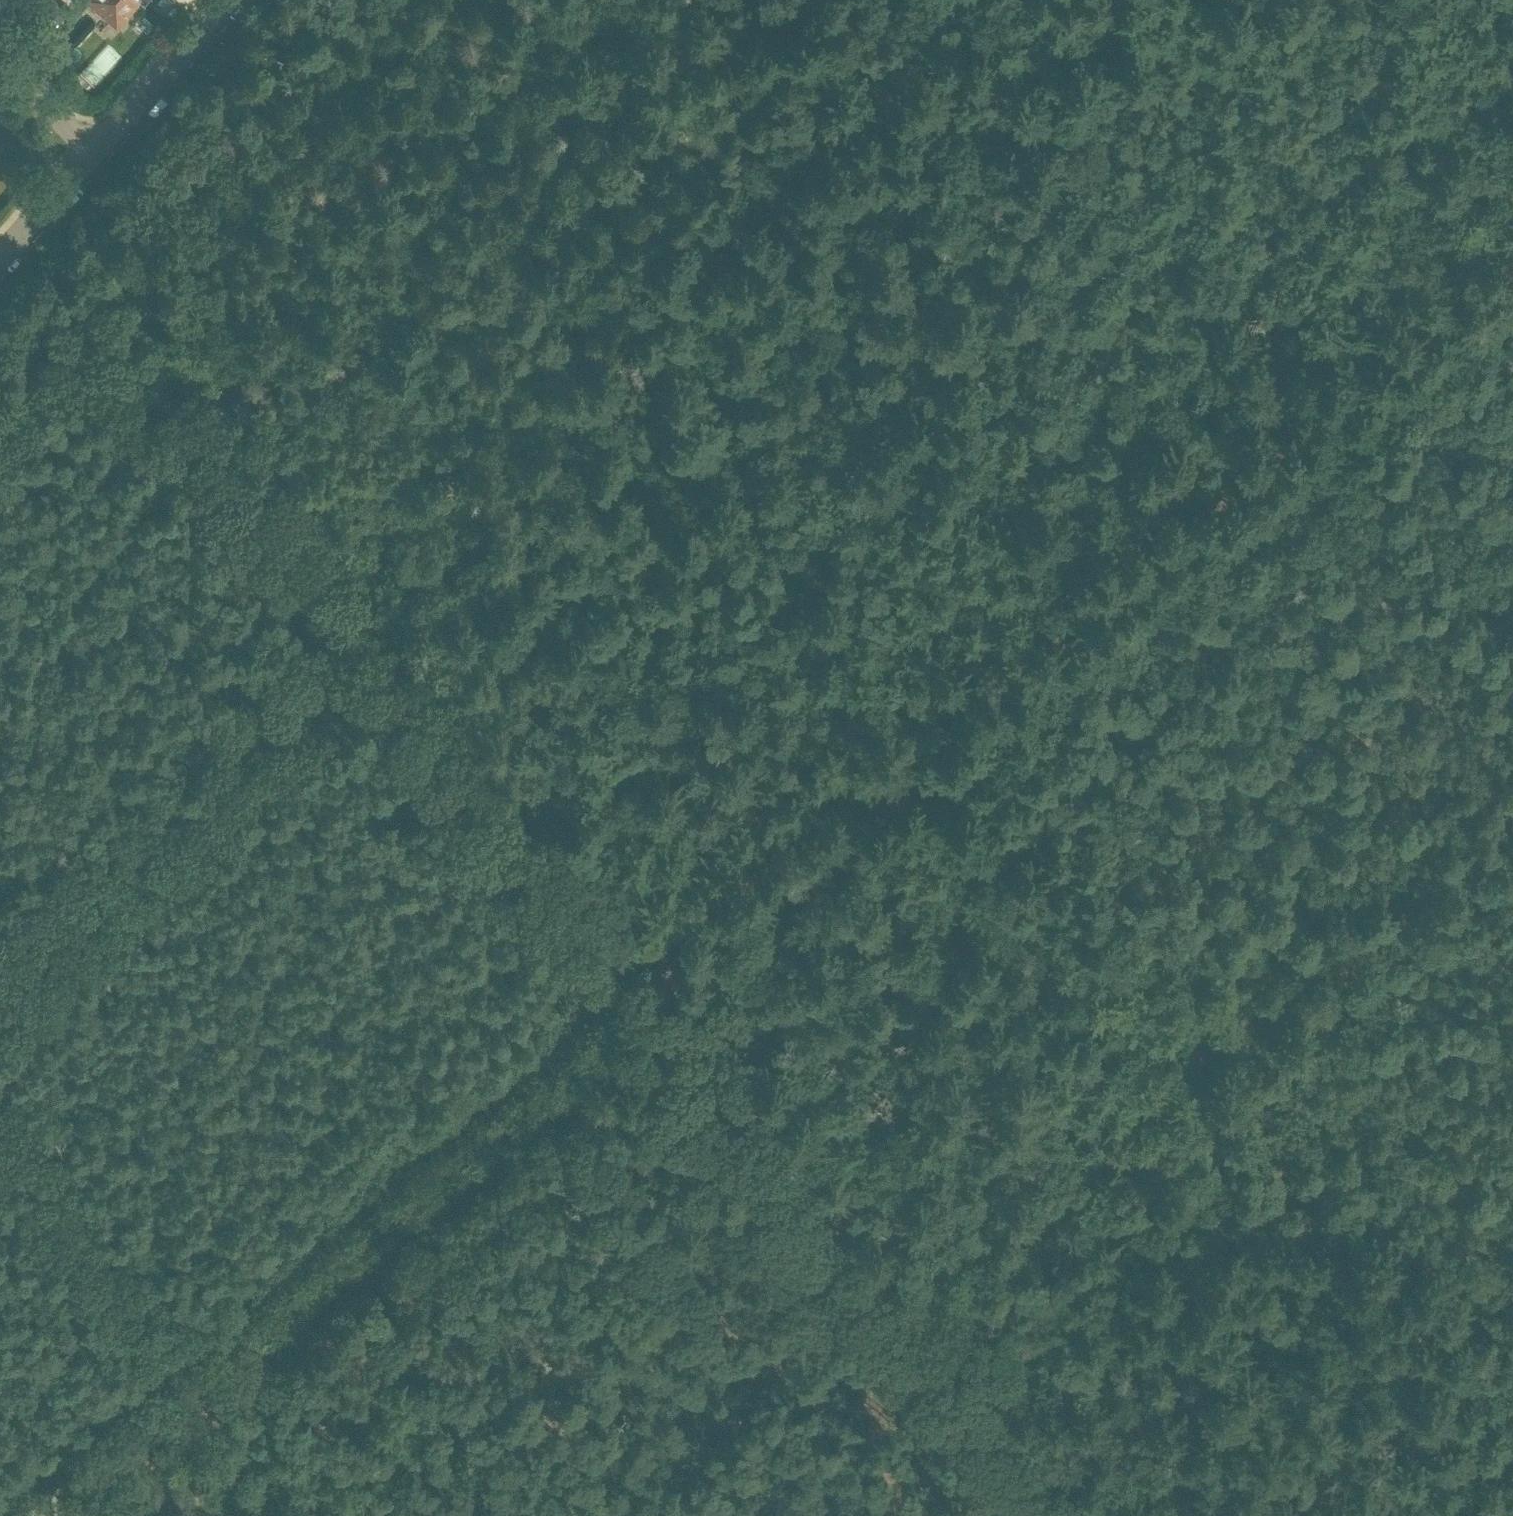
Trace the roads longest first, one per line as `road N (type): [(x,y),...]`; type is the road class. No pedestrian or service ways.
road 1 (track): [(0,1513),(1512,235)]
road 2 (track): [(1076,1515),(34,222)]
road 3 (track): [(1512,1365),(1208,1083),(905,749)]
road 4 (track): [(1512,824),(868,1372)]
road 5 (track): [(974,0),(1376,351)]
road 6 (track): [(0,1145),(173,1367)]
road 7 (residential): [(95,153),(231,0)]
road 8 (residential): [(95,153),(44,102),(8,0)]
road 9 (residential): [(0,261),(95,153)]

